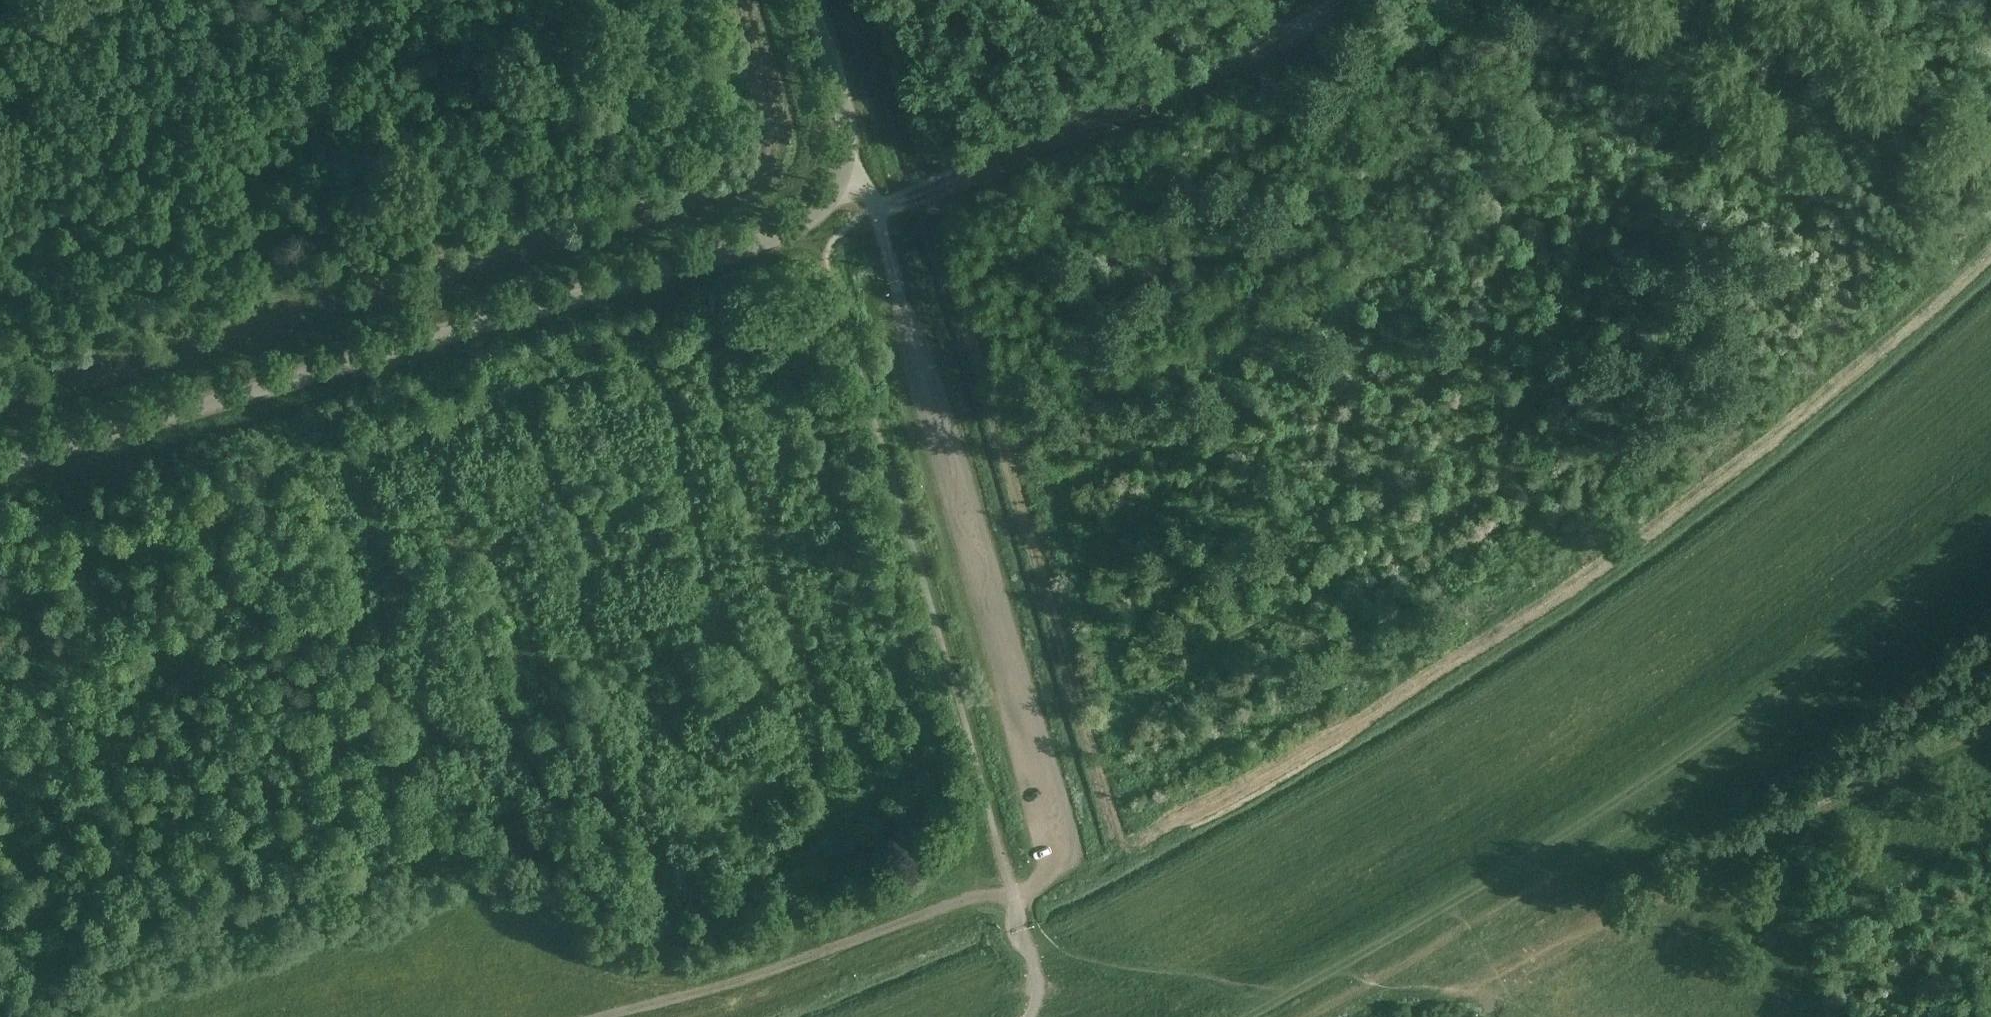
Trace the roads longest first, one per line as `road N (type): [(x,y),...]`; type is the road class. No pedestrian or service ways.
road 1 (unclassified): [(0,469),(728,256),(816,220),(848,172),(848,137),(808,0)]

